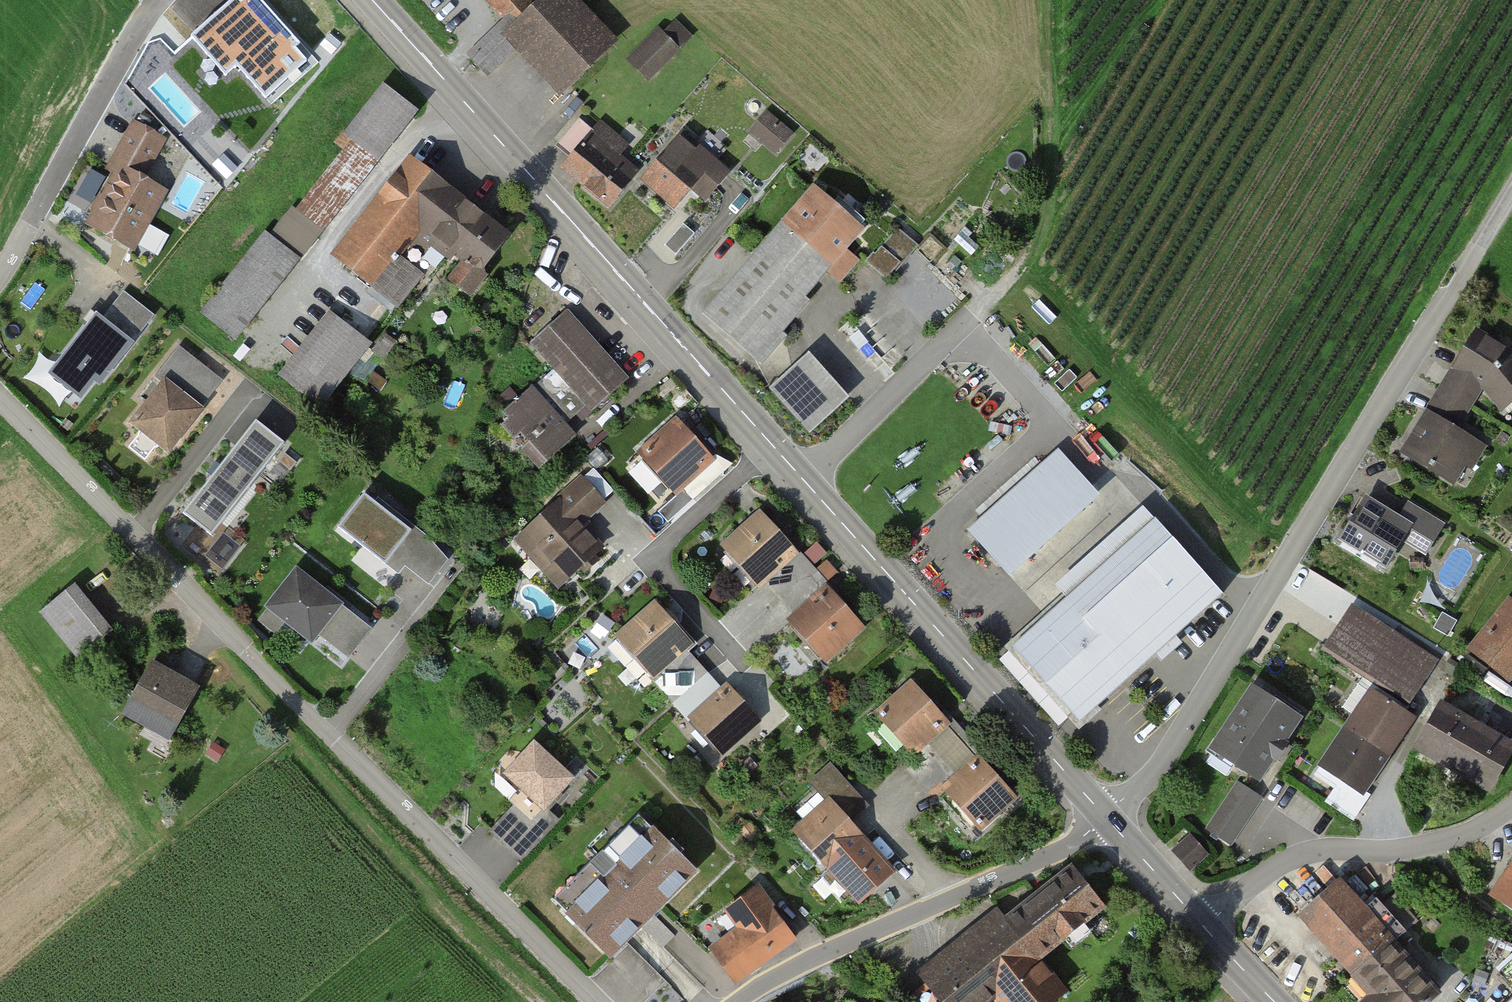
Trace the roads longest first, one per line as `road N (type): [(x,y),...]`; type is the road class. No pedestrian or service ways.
road 1 (residential): [(0,398),(597,1001)]
road 2 (residential): [(1105,817),(1170,749),(1511,188)]
road 3 (tertiary): [(773,445),(373,0)]
road 4 (tertiary): [(1105,817),(773,445)]
road 5 (residential): [(740,1001),(807,961),(1065,846),(1105,817)]
road 6 (residential): [(1511,807),(1437,842),(1288,860),(1204,927)]
road 7 (residential): [(773,445),(671,537),(660,558),(667,580),(764,688)]
road 8 (residential): [(0,276),(157,0)]
road 9 (track): [(974,314),(1017,271),(1041,230),(1051,106)]
road 10 (tertiary): [(1204,927),(1105,817)]

